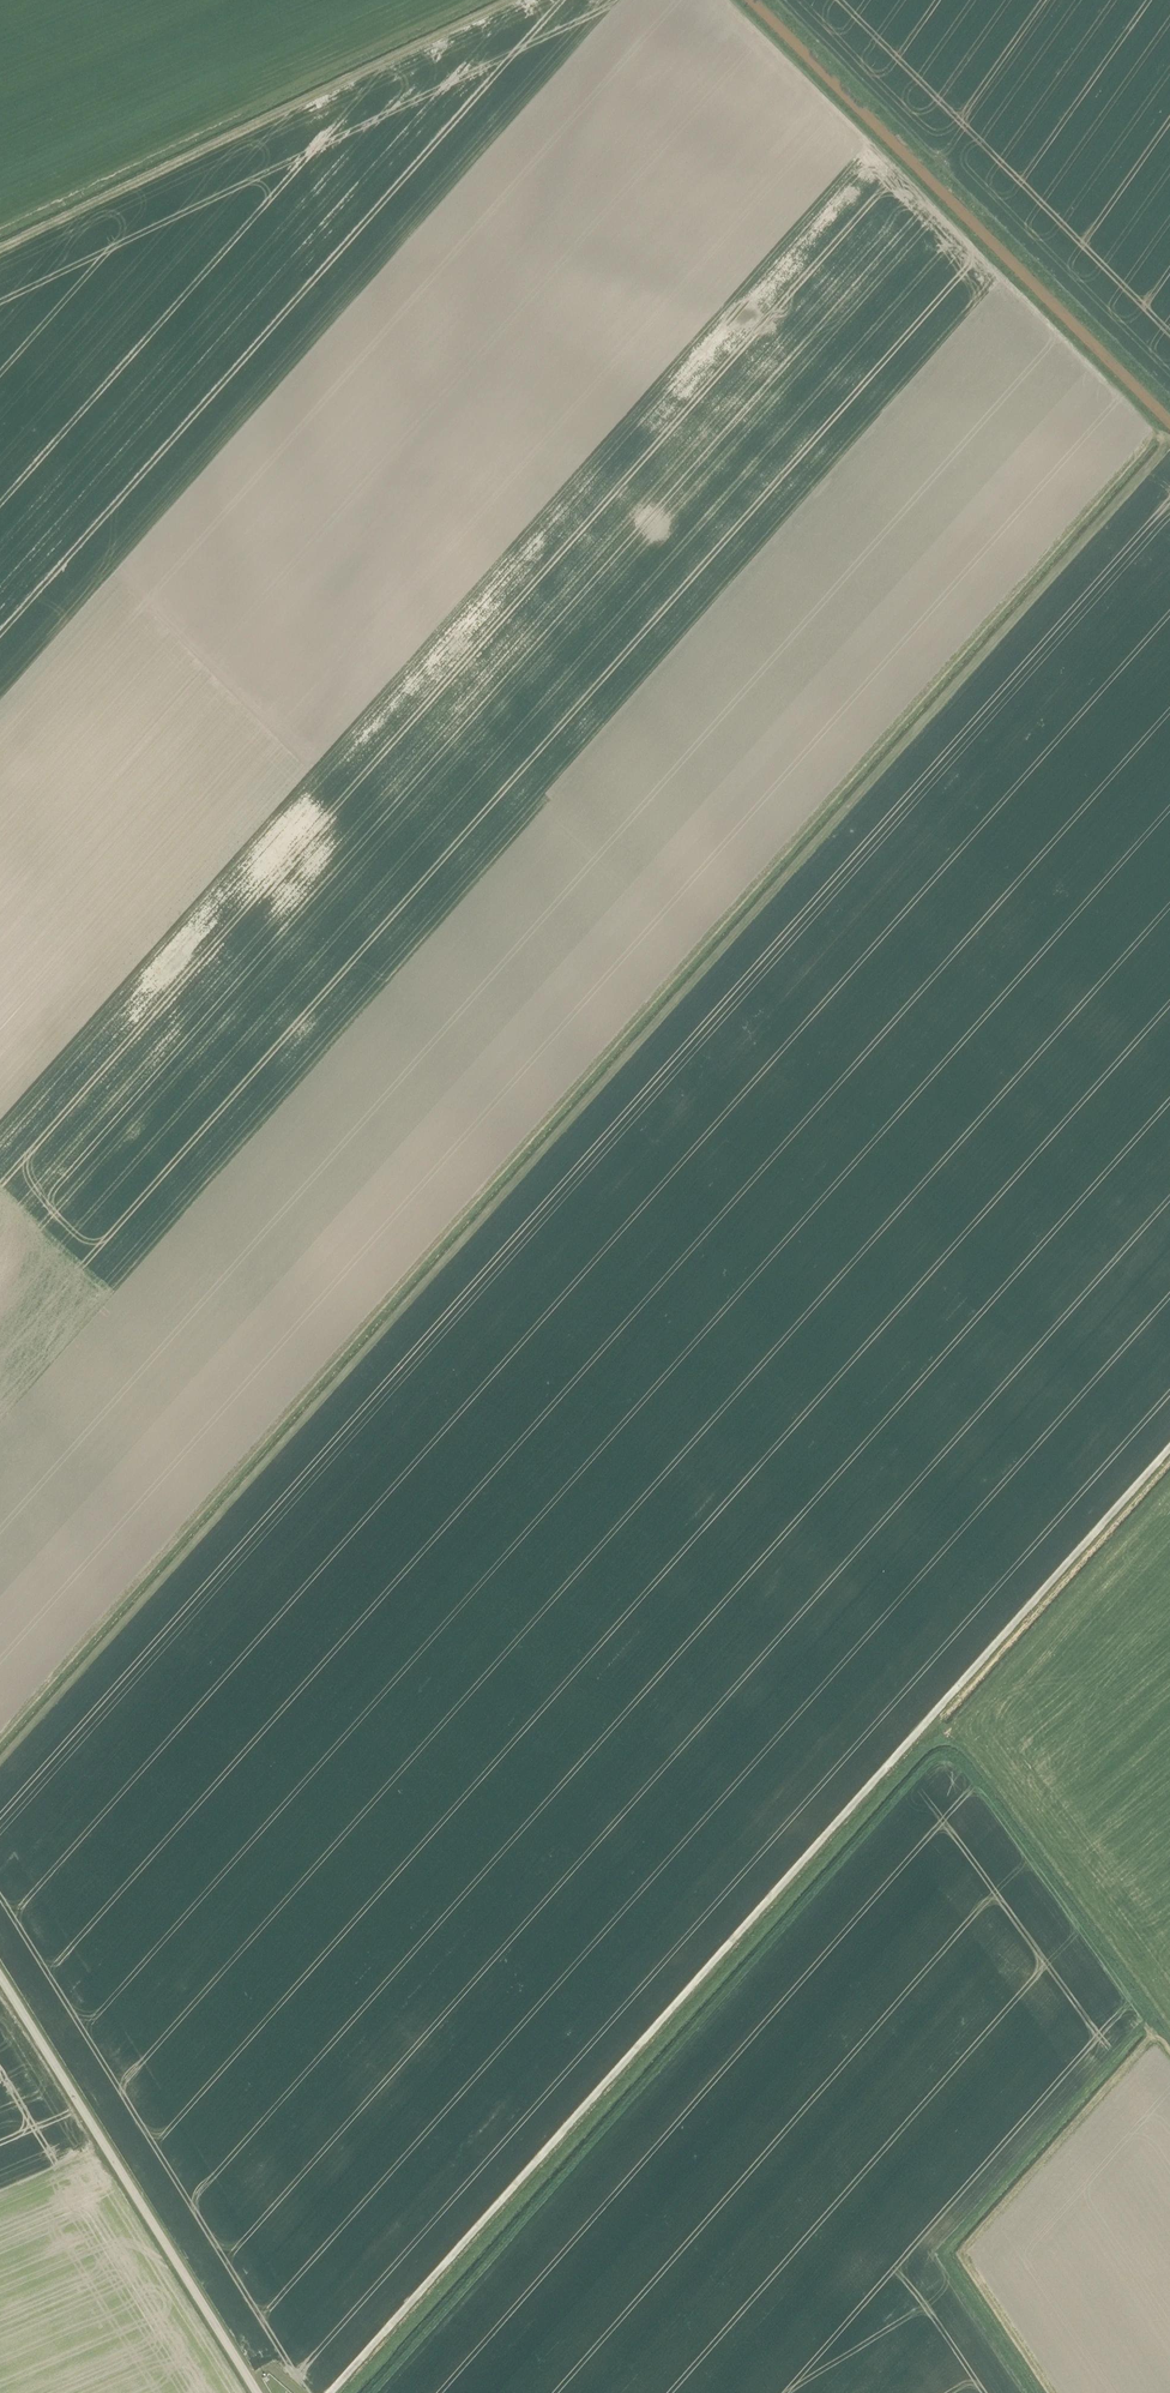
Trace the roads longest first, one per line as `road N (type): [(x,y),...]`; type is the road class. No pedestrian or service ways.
road 1 (unclassified): [(257,2392),(0,1976)]

